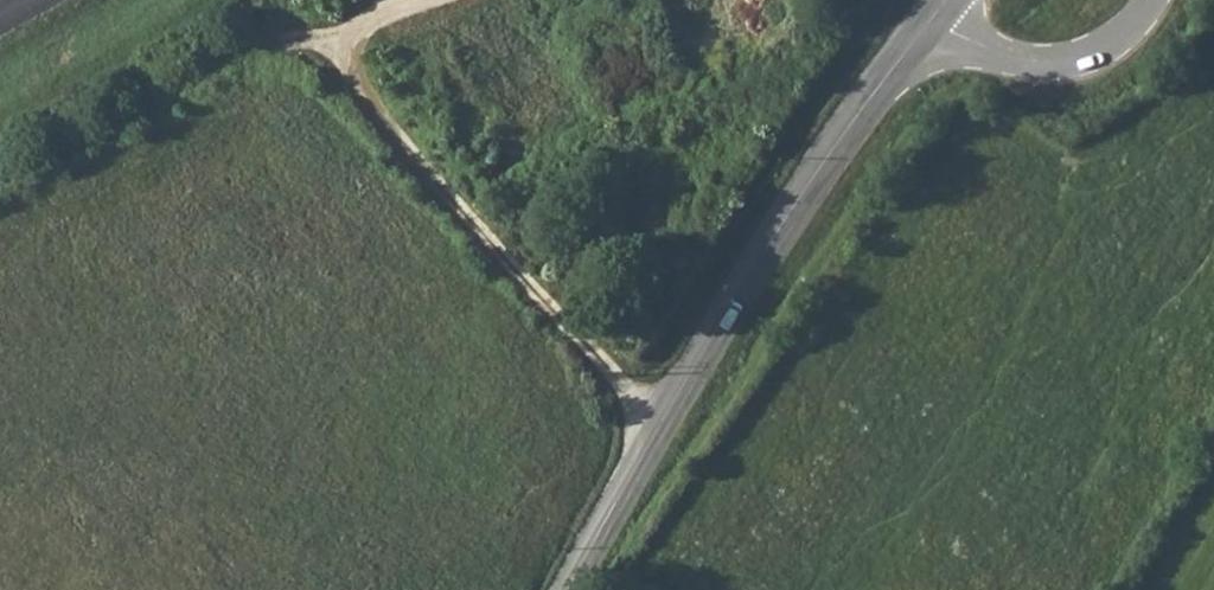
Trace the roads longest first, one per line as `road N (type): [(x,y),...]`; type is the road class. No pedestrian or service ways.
road 1 (tertiary): [(565,589),(752,267),(920,25)]
road 2 (unclassified): [(920,25),(1011,61),(1064,62),(1117,44),(1152,0)]

